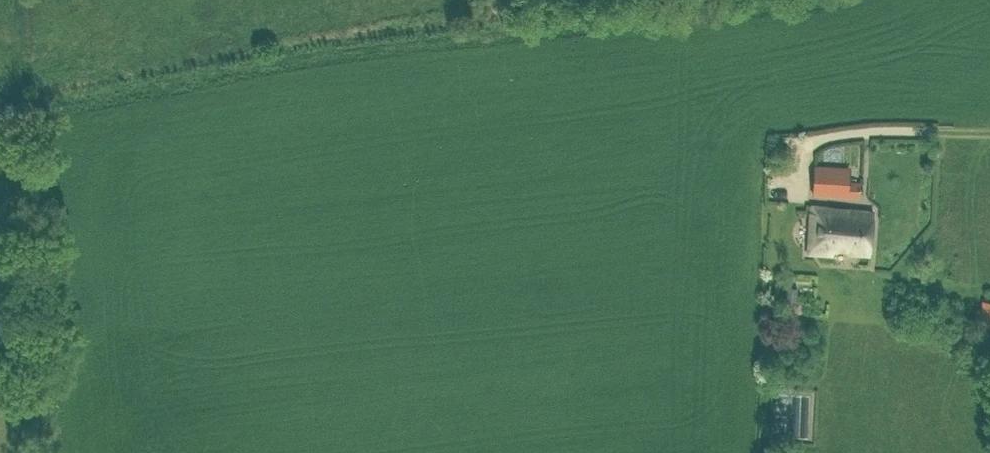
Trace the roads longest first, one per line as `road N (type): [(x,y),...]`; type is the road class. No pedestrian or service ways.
road 1 (track): [(989,131),(867,127),(794,140)]

